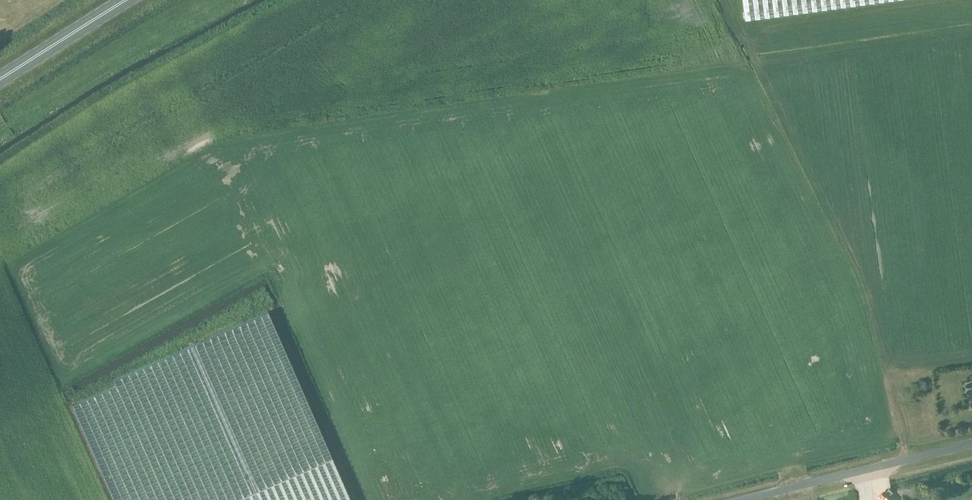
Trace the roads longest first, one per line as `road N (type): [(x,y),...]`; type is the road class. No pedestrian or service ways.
road 1 (unclassified): [(743,499),(971,445)]
road 2 (primary): [(125,0),(0,79)]

